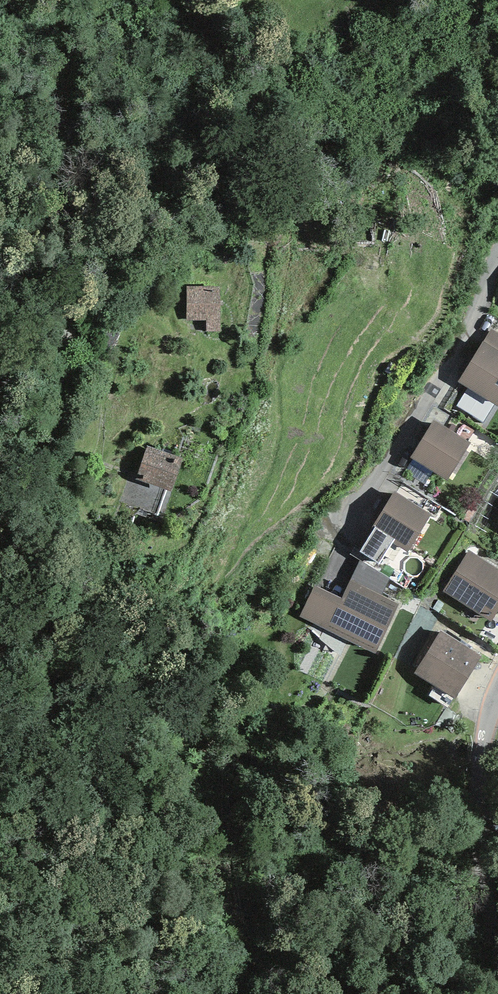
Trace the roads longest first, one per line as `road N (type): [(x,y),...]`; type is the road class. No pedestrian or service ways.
road 1 (track): [(65,0),(66,346),(29,478),(0,502)]
road 2 (residential): [(497,256),(464,337),(349,520)]
road 3 (residential): [(497,697),(481,761),(480,814),(497,958)]

